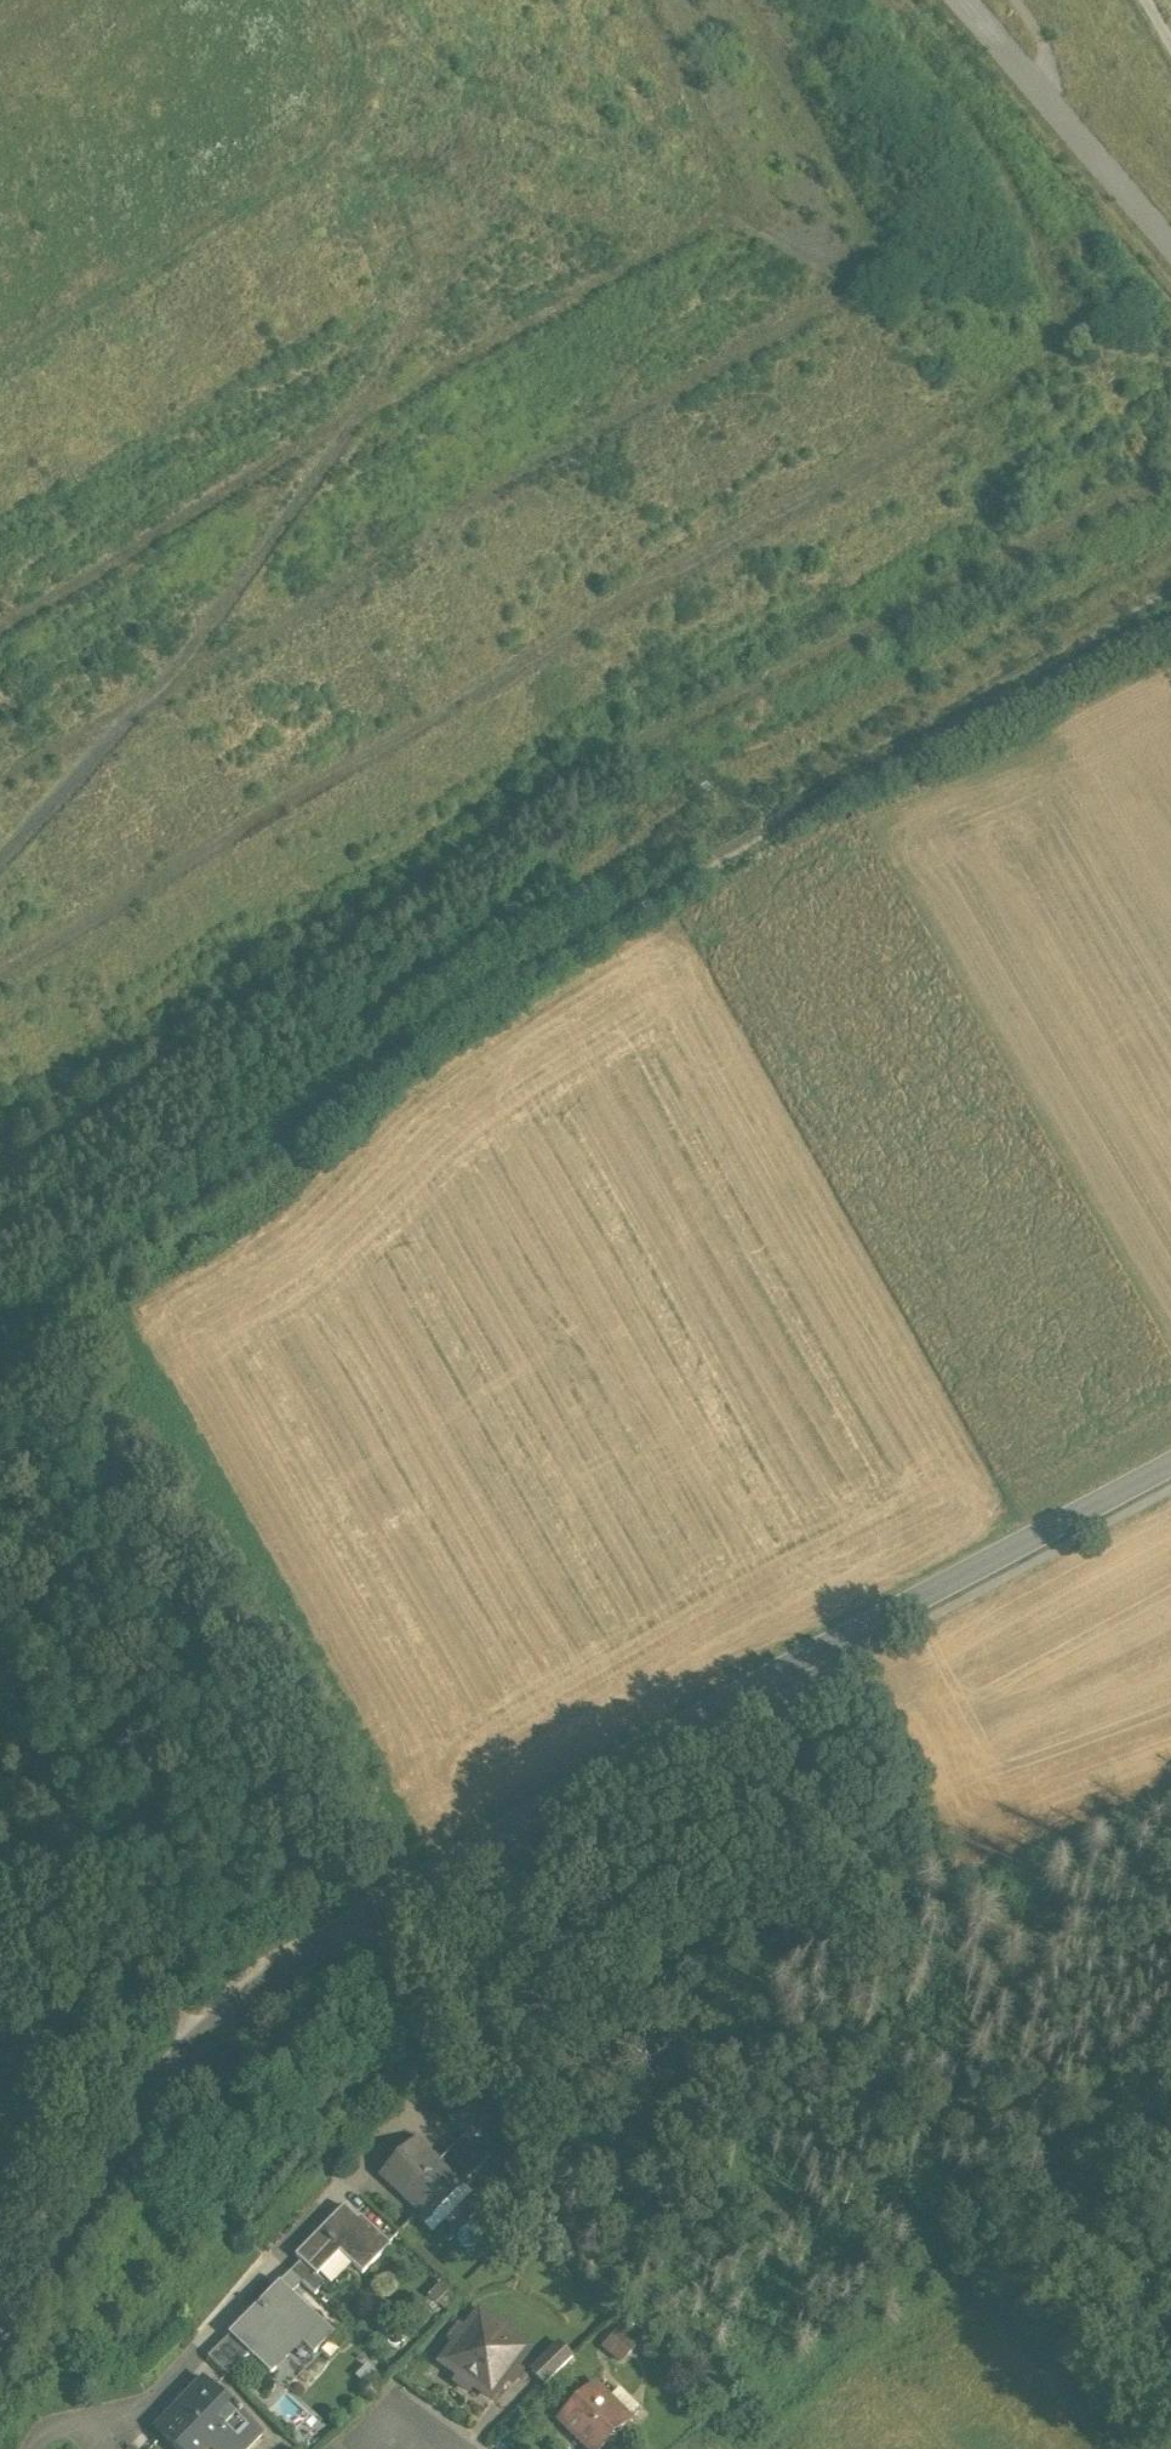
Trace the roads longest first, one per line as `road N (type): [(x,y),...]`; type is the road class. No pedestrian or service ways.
road 1 (secondary): [(1170,1467),(849,1641),(456,1868),(273,1983),(199,2043),(138,2112),(0,2341)]
road 2 (track): [(346,444),(321,489),(110,754),(0,870)]
road 3 (track): [(501,216),(451,257),(346,444)]
road 4 (track): [(549,0),(549,32),(501,216)]

